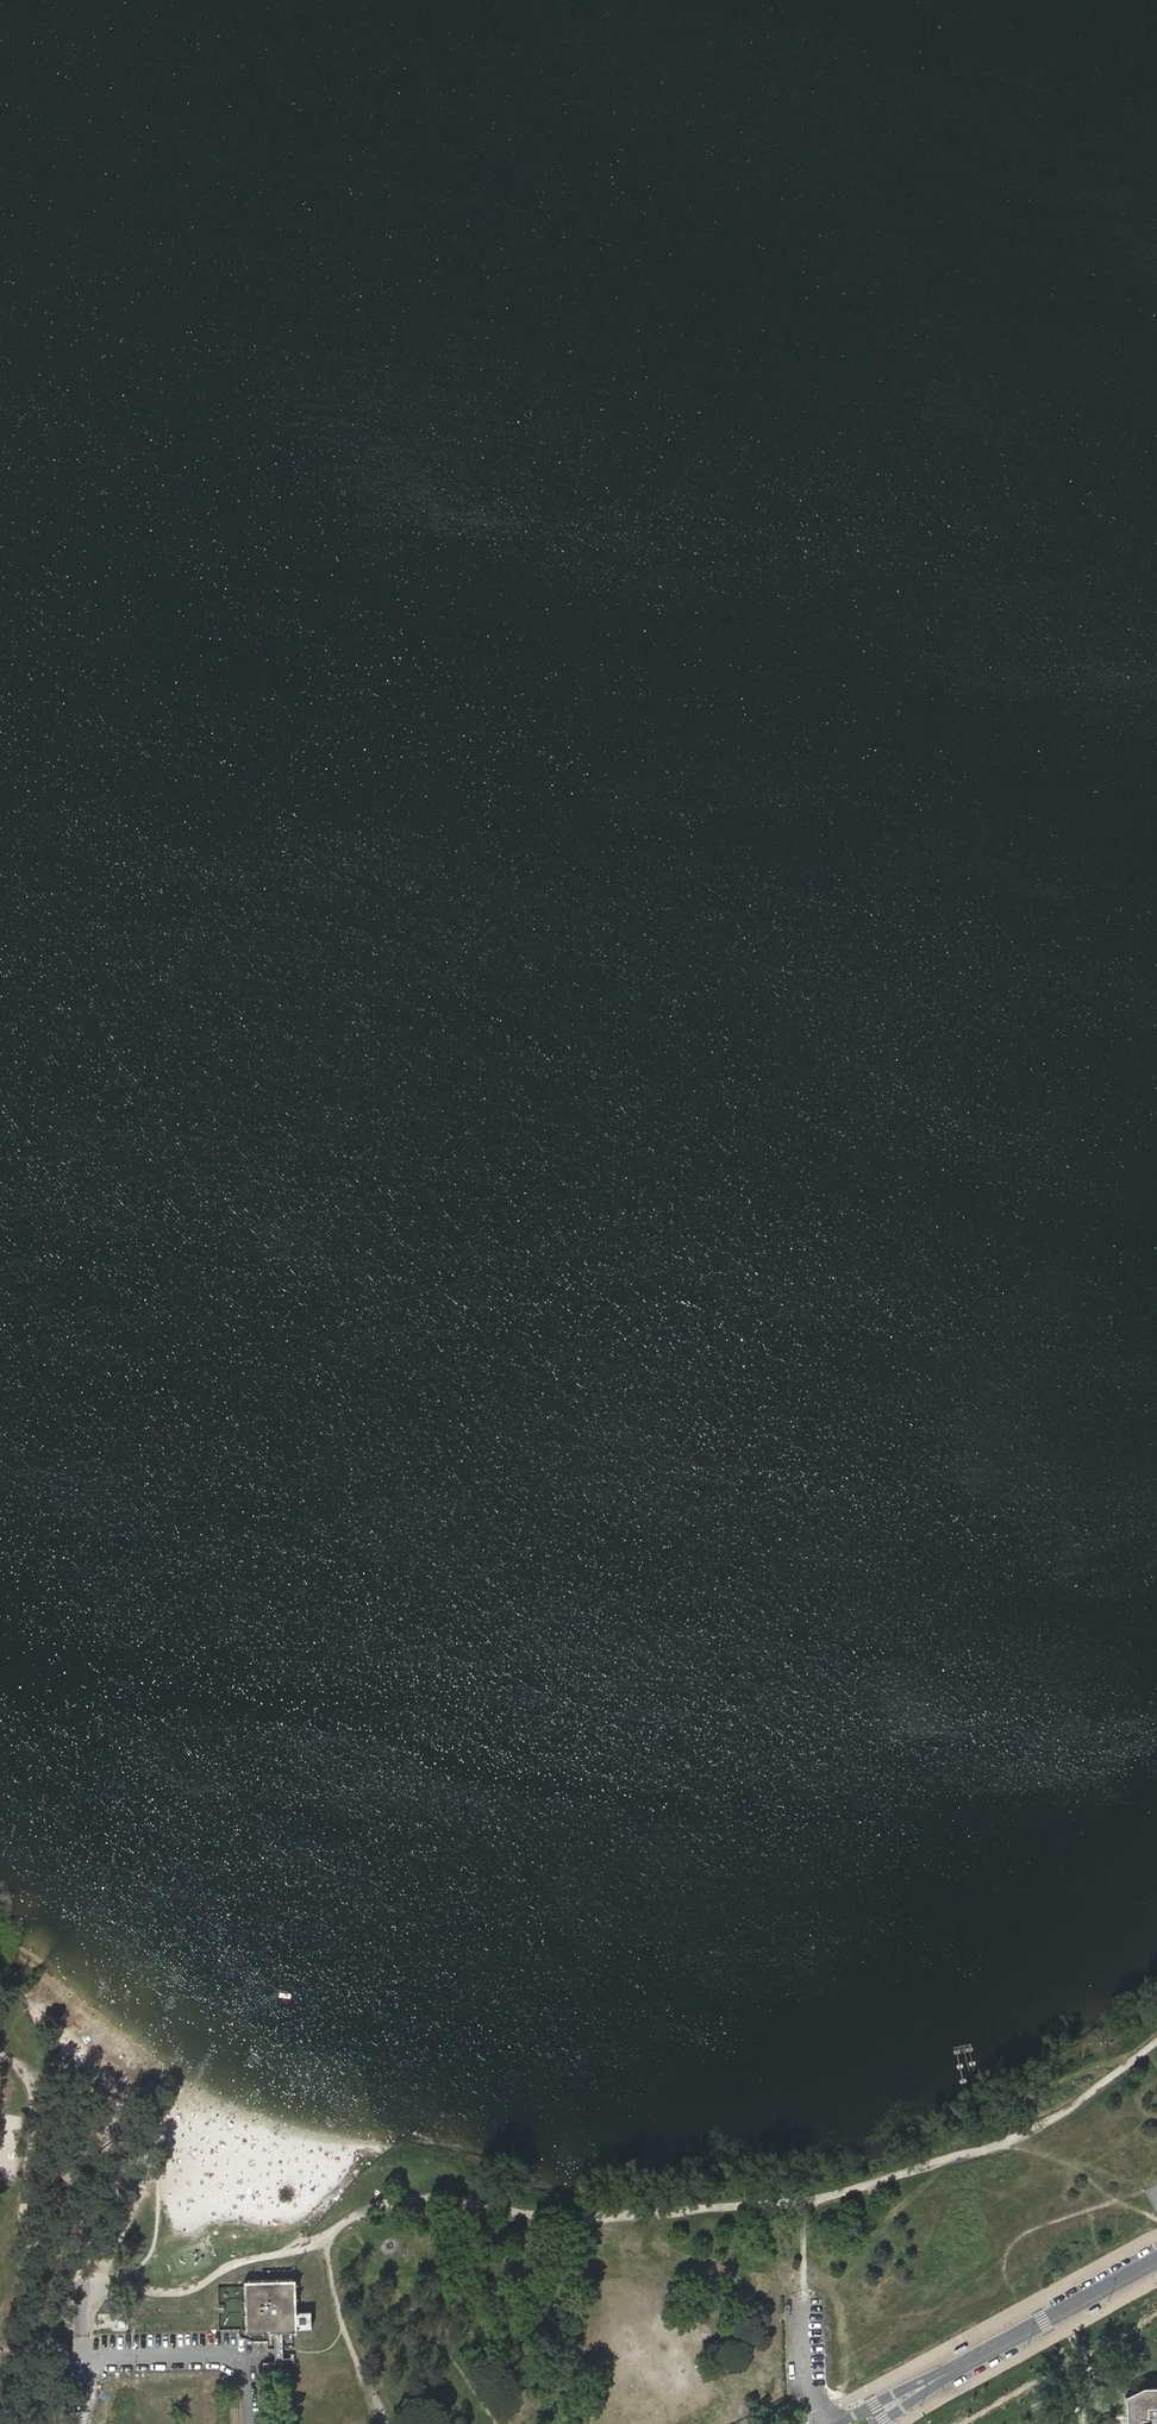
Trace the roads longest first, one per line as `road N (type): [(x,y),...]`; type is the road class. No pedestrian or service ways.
road 1 (tertiary): [(963,2363),(1156,2260)]

